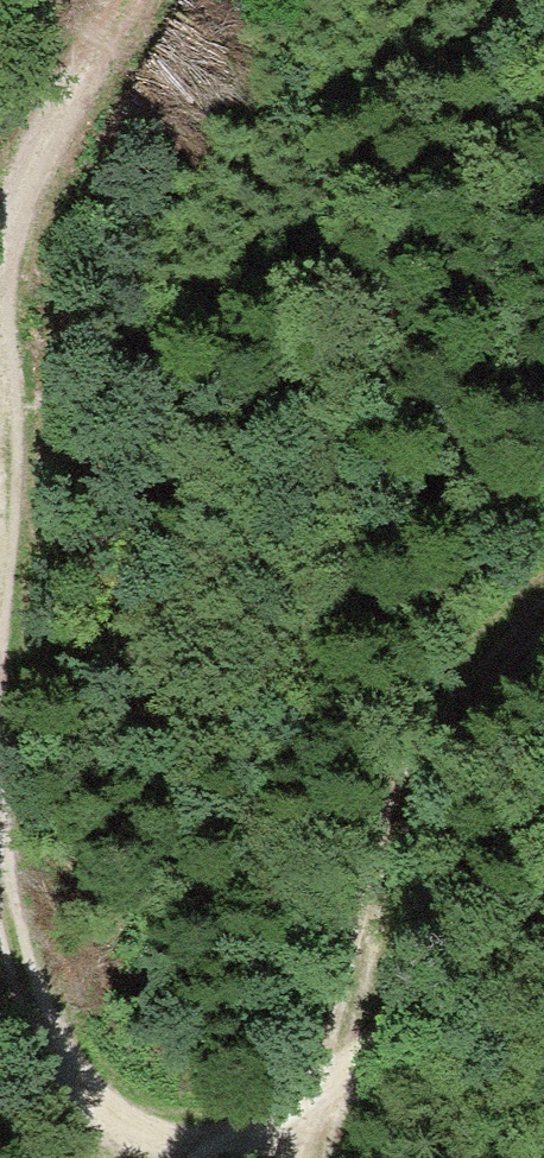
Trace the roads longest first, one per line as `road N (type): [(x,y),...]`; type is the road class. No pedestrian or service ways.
road 1 (track): [(297,1135),(353,885),(424,745),(543,614)]
road 2 (track): [(248,1157),(297,1135),(543,921)]
road 3 (track): [(123,0),(0,225)]
road 4 (track): [(0,980),(48,1086),(134,1157)]

